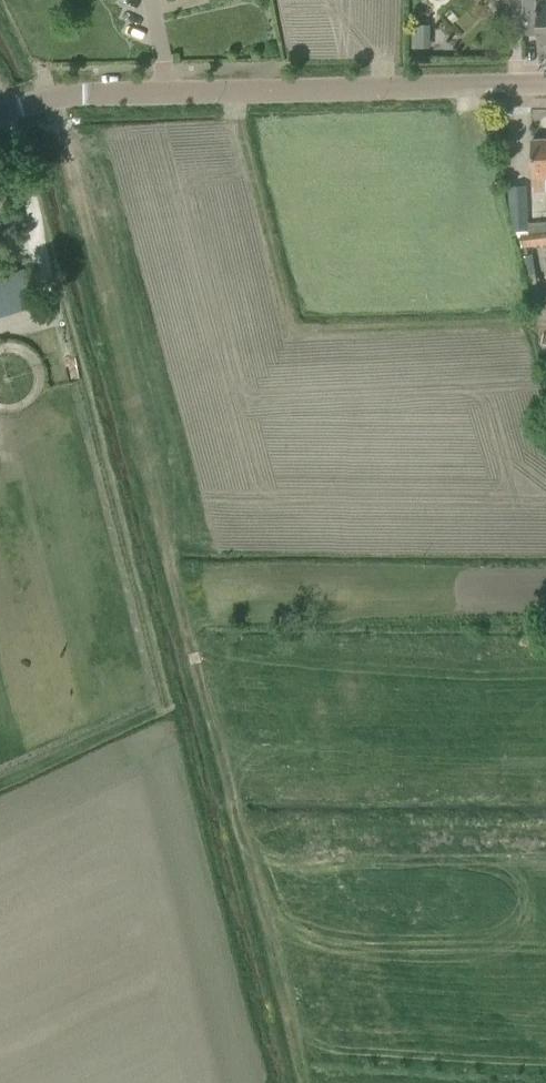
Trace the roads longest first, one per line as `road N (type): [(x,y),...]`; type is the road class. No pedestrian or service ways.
road 1 (unclassified): [(0,109),(80,91),(545,86)]
road 2 (track): [(545,320),(316,333),(292,327),(232,90)]

